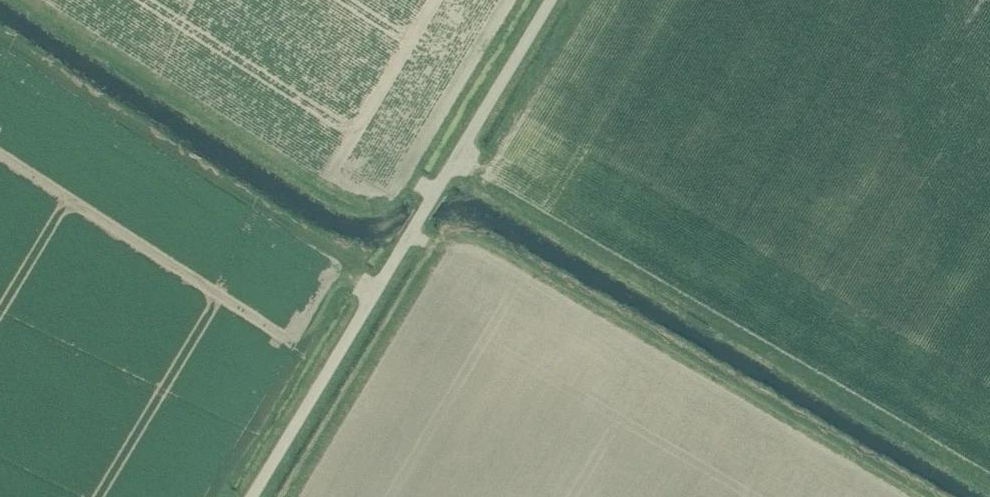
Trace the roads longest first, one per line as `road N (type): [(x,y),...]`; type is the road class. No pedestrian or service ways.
road 1 (unclassified): [(256,496),(554,0)]

